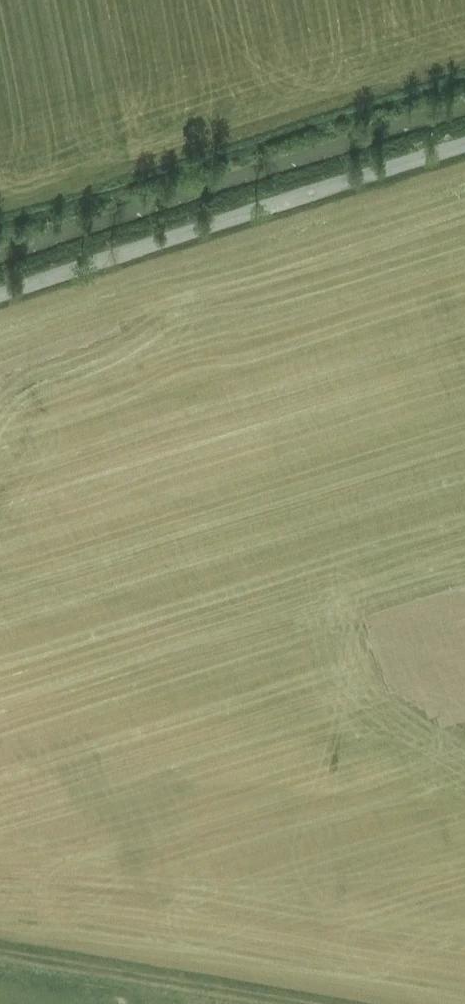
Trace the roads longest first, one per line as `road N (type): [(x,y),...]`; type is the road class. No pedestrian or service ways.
road 1 (track): [(464,144),(0,291)]
road 2 (track): [(271,1003),(0,959)]

